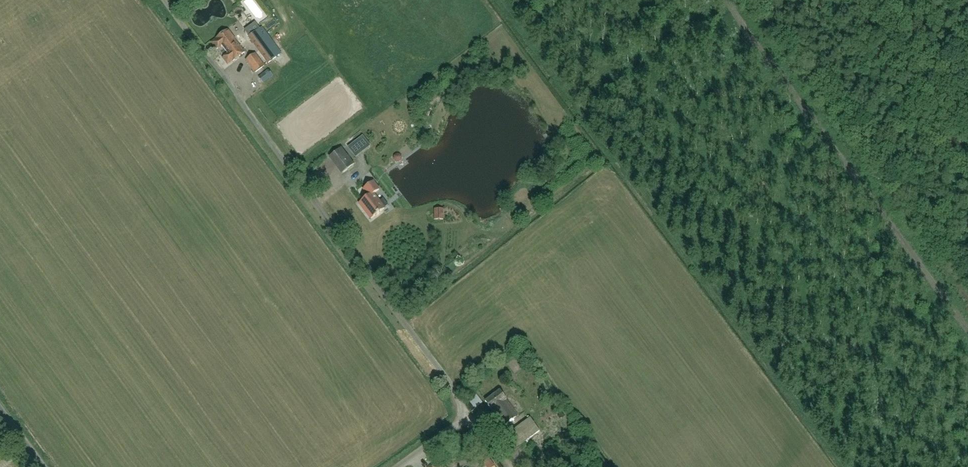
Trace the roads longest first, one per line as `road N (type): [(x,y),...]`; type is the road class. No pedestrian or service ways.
road 1 (unclassified): [(471,416),(163,0)]

